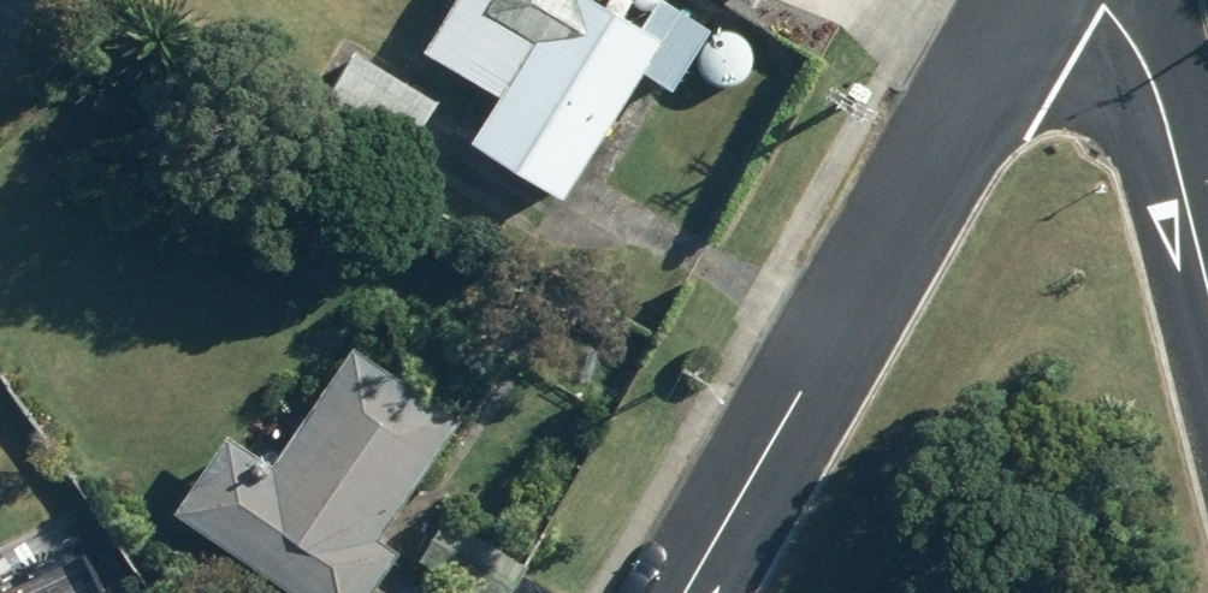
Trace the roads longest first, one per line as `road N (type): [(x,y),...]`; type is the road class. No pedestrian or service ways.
road 1 (tertiary): [(1033,0),(687,592)]
road 2 (residential): [(1207,272),(1153,71),(1101,0)]

